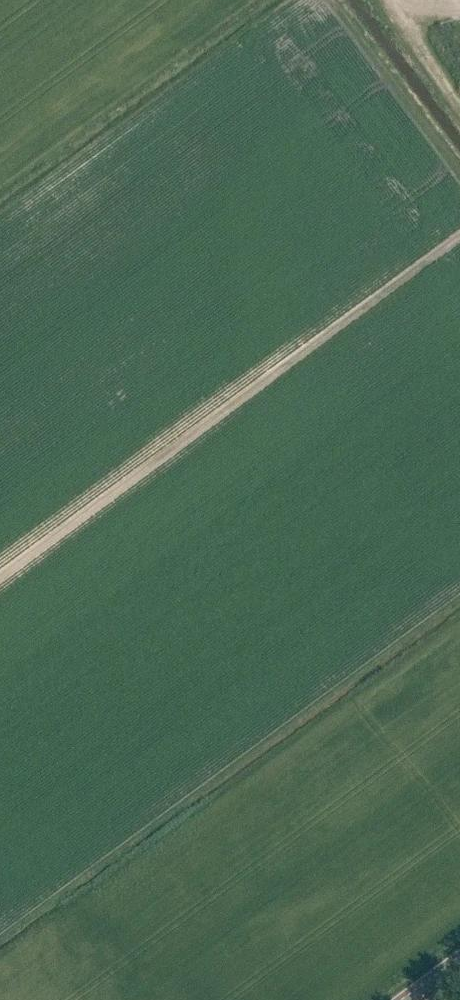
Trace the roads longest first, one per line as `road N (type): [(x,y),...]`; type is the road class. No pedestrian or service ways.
road 1 (track): [(459,245),(0,585)]

